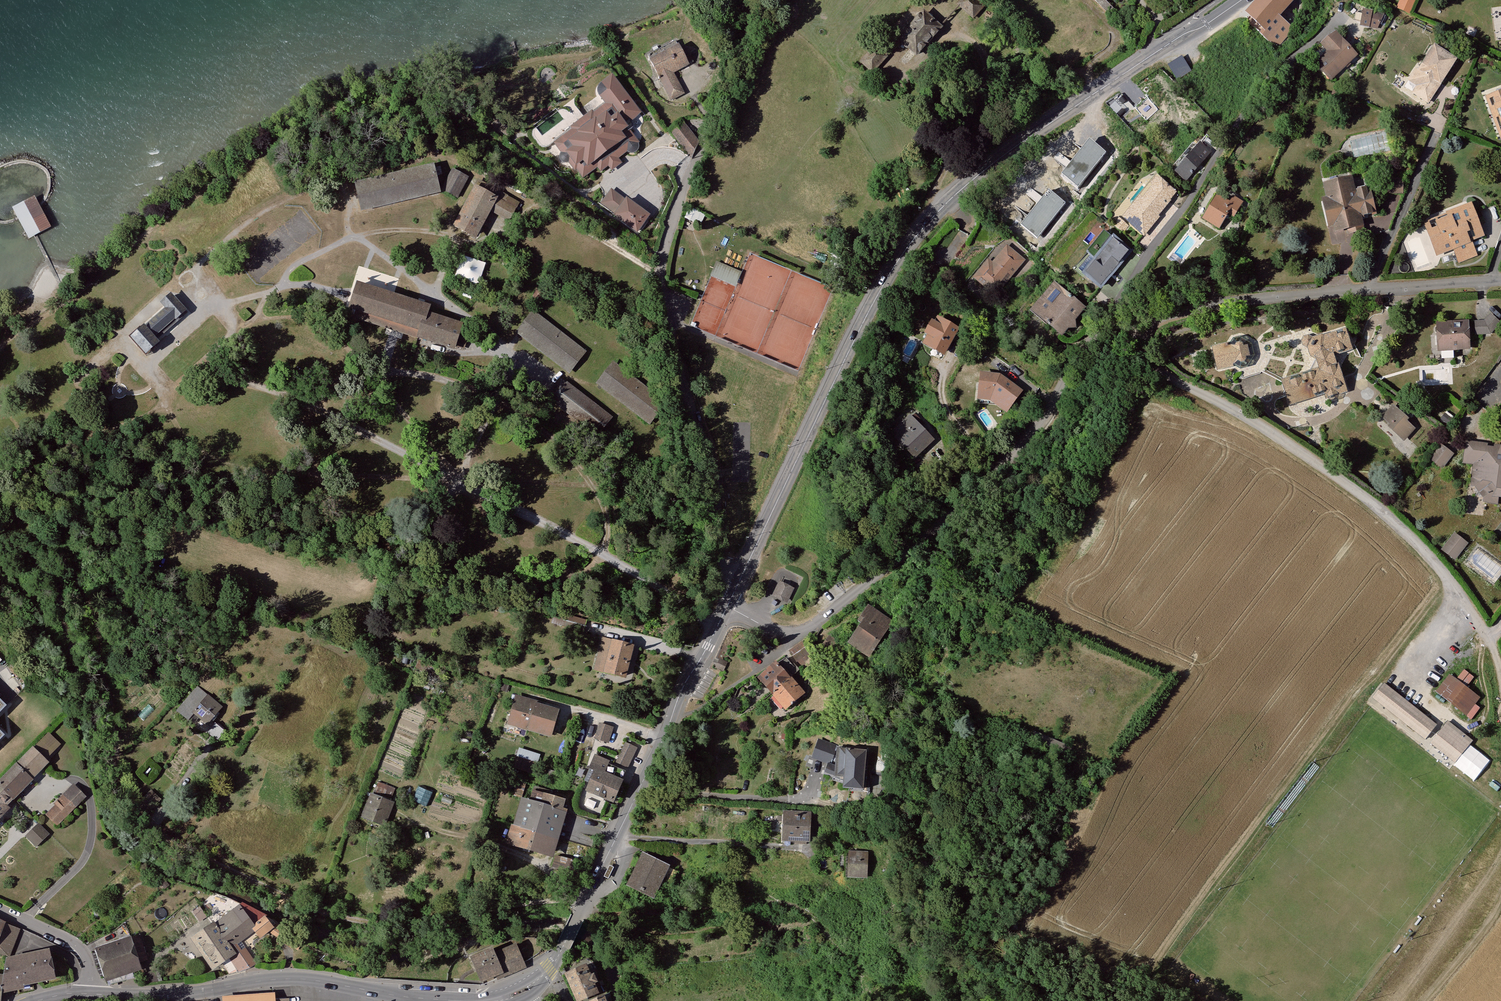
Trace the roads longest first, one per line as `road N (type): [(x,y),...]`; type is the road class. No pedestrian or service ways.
road 1 (track): [(583,905),(534,902),(422,926),(371,923),(286,897),(166,839),(137,810),(120,776),(85,593),(64,559),(0,496)]
road 2 (secondary): [(1238,0),(998,162),(920,235),(878,299),(736,587)]
road 3 (residential): [(727,606),(784,635),(813,626),(954,515),(1023,447),(1073,361),(1138,326)]
road 4 (residential): [(736,587),(716,553),(714,488),(658,285),(669,231),(730,77)]
road 5 (residential): [(1138,326),(1157,369),(1173,381),(1255,422),(1398,526),(1488,638),(1500,621)]
road 6 (secondary): [(727,606),(556,960),(530,987),(498,1000)]
road 7 (track): [(523,562),(455,480),(232,466),(185,437),(165,404),(170,396)]
road 8 (secondary): [(462,1000),(305,979),(185,993),(91,993)]
road 9 (residential): [(1138,326),(1225,302),(1500,281)]
road 10 (track): [(0,347),(180,207)]
road 11 (track): [(165,404),(92,437),(82,466),(72,471),(47,463),(0,405)]
road 12 (residential): [(0,911),(79,948),(91,993)]
road 13 (track): [(1500,901),(1425,1000)]

